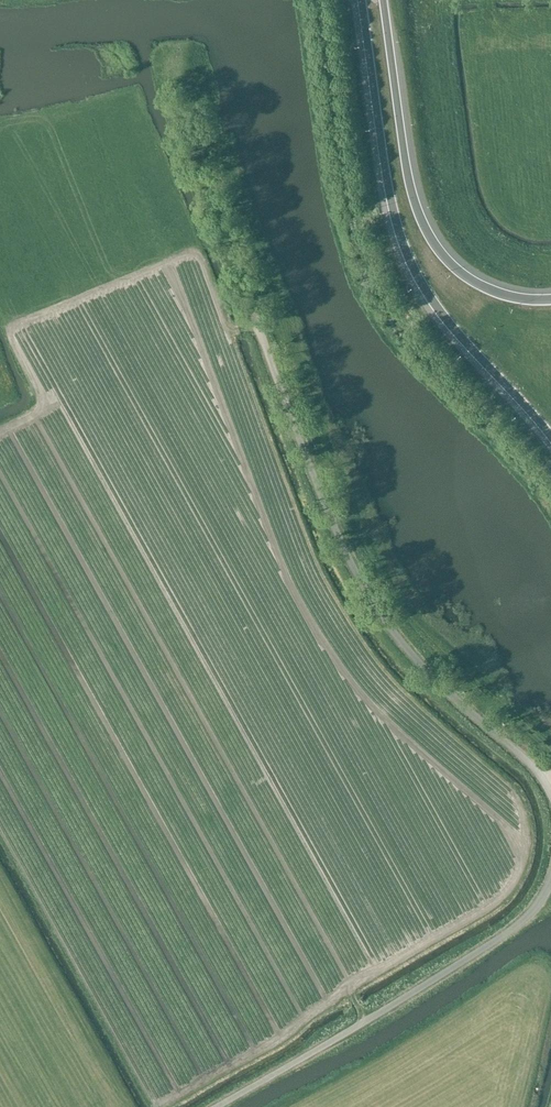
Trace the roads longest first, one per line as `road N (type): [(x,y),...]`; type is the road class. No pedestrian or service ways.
road 1 (unclassified): [(550,791),(532,765),(429,678),(388,627),(325,501),(259,338)]
road 2 (motorway): [(361,0),(386,175),(406,254),(434,304),(550,436)]
road 3 (unclassified): [(219,1106),(506,935),(550,882)]
road 4 (motorway): [(550,300),(483,287),(431,238),(409,181),(383,0)]

